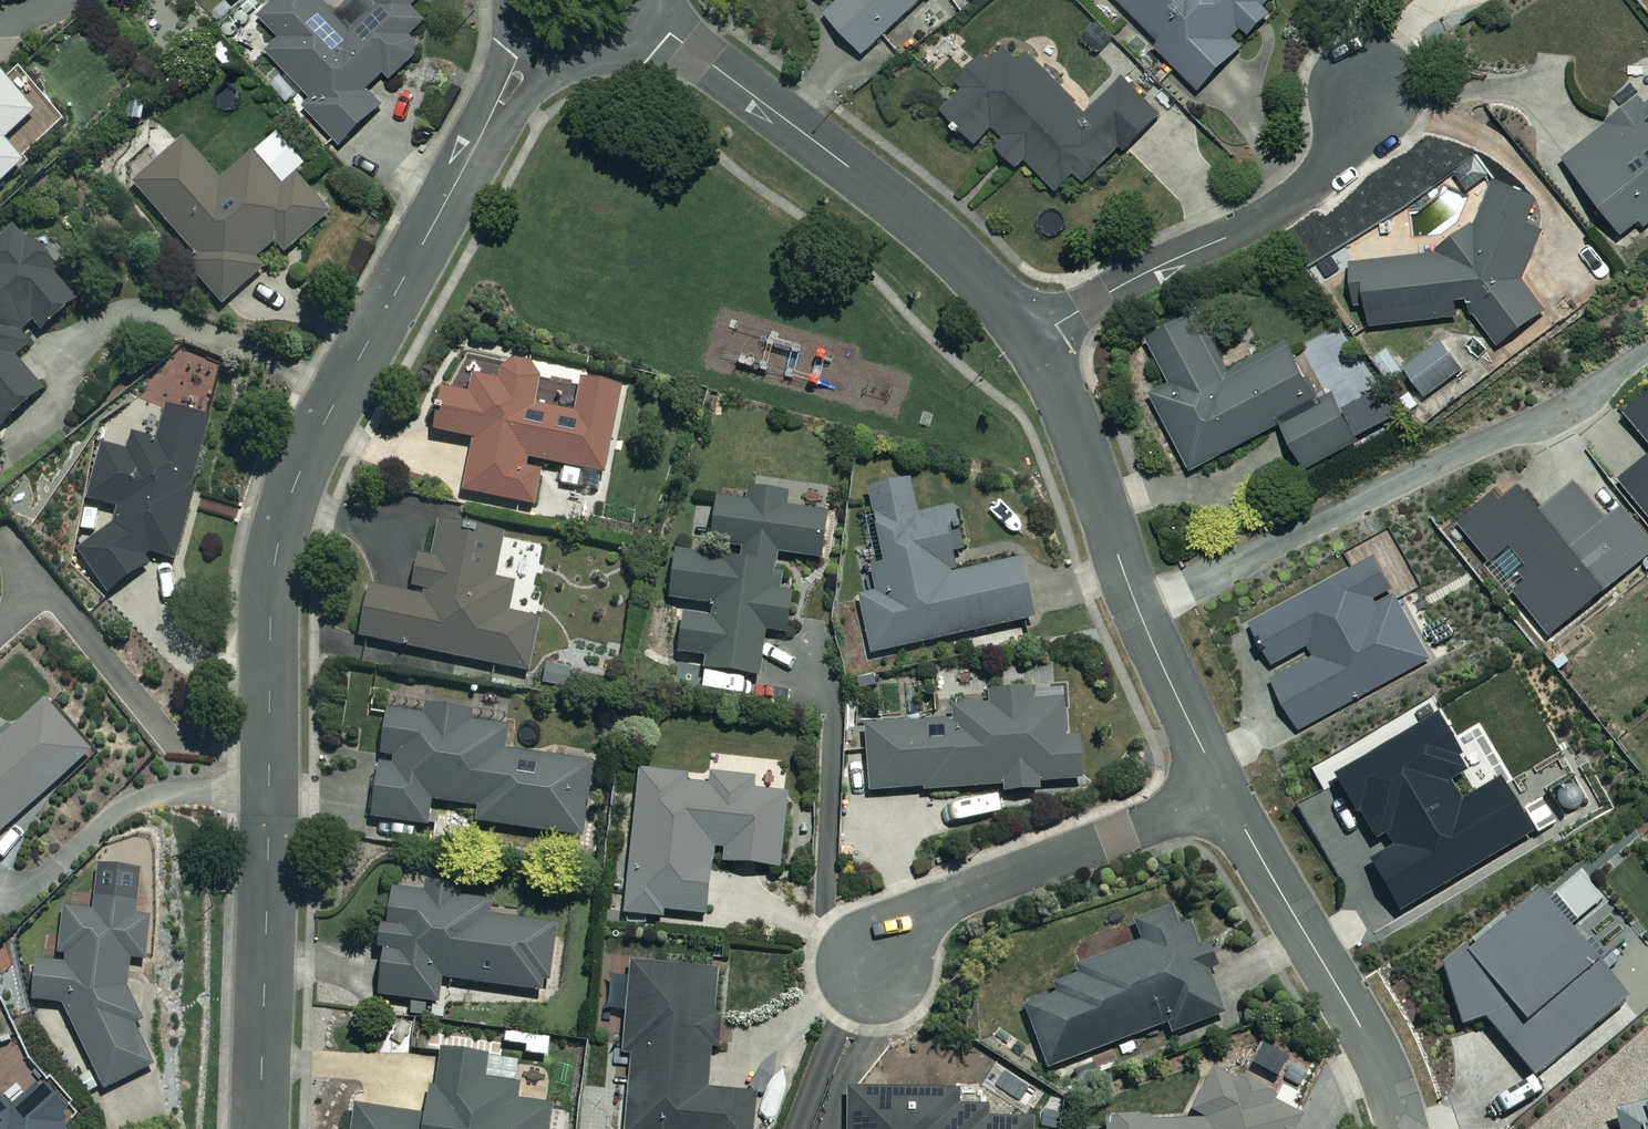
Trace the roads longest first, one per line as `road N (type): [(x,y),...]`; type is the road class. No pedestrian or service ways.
road 1 (residential): [(260,1128),(271,630),(283,518),(322,426),(511,86),(530,31)]
road 2 (residential): [(1032,340),(907,213),(651,16)]
road 3 (residential): [(1224,794),(1140,614),(1055,380),(1032,340)]
road 4 (residential): [(1032,340),(1307,190),(1344,141),(1367,93)]
road 5 (residential): [(871,969),(915,921),(961,893),(1224,794)]
road 6 (residential): [(1403,1128),(1381,1063),(1224,794)]
road 7 (residential): [(651,16),(624,44),(585,56),(530,31)]

